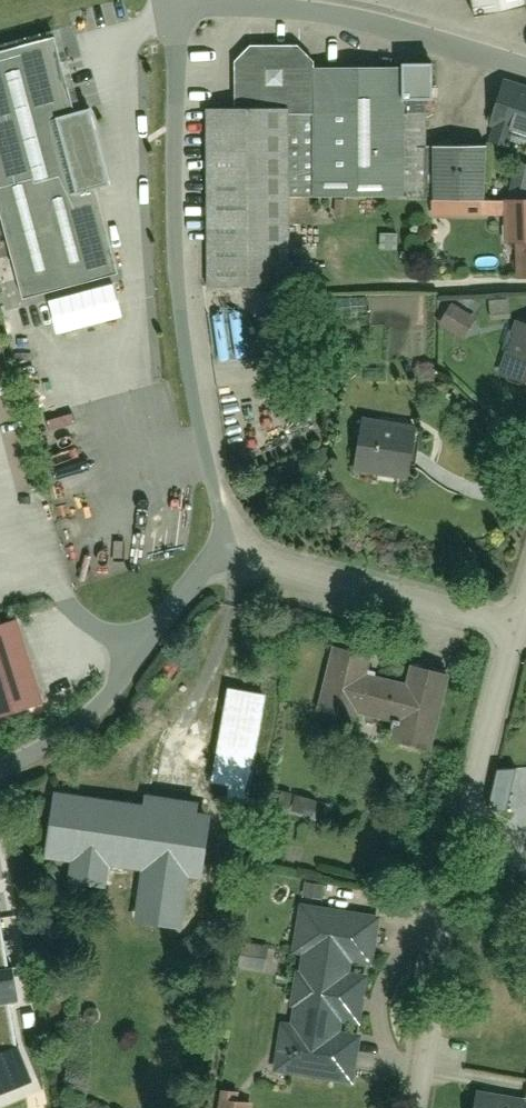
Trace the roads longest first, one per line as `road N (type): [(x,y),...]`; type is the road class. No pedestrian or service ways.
road 1 (residential): [(187,4),(177,217),(186,330),(224,541)]
road 2 (residential): [(187,4),(381,27),(525,71)]
road 3 (residential): [(224,541),(158,644),(99,709),(0,772)]
road 4 (residential): [(224,541),(518,632)]
road 5 (residential): [(492,860),(454,928),(416,1107)]
road 6 (residential): [(492,860),(481,814),(518,632)]

